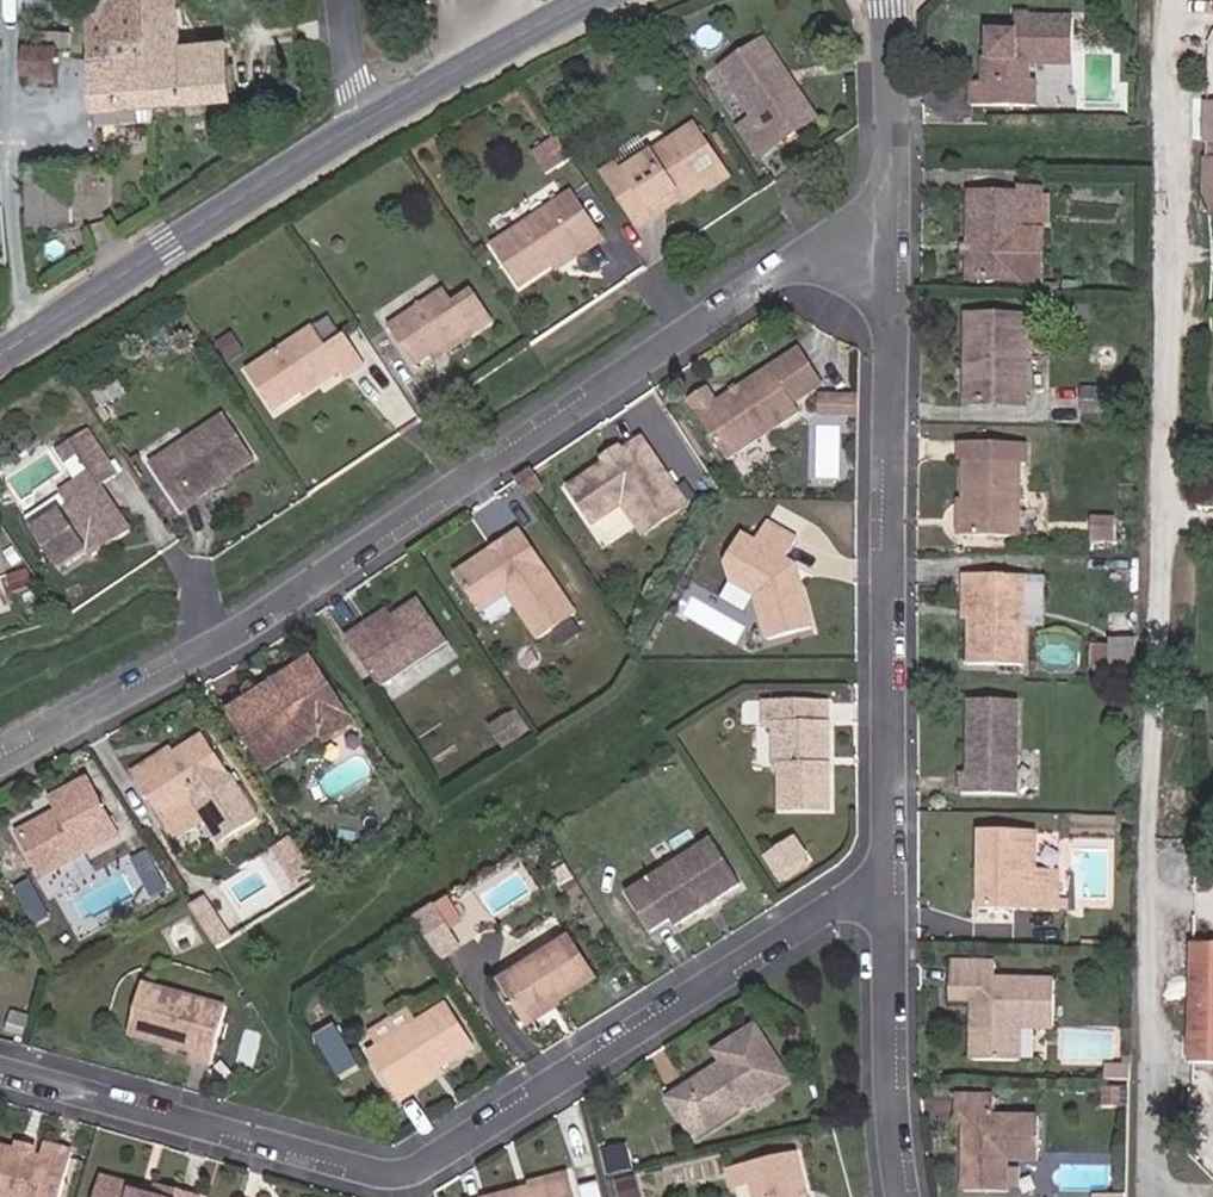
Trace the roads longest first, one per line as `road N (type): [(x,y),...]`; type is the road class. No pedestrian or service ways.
road 1 (residential): [(895,204),(653,366),(0,770)]
road 2 (residential): [(0,1075),(408,1184),(887,875)]
road 3 (residential): [(895,204),(887,875)]
road 4 (secondary): [(365,124),(0,356)]
road 5 (residential): [(887,875),(891,1107),(903,1196)]
road 6 (secondary): [(588,0),(365,124)]
road 7 (residential): [(892,0),(895,204)]
road 8 (residential): [(365,124),(346,0)]

